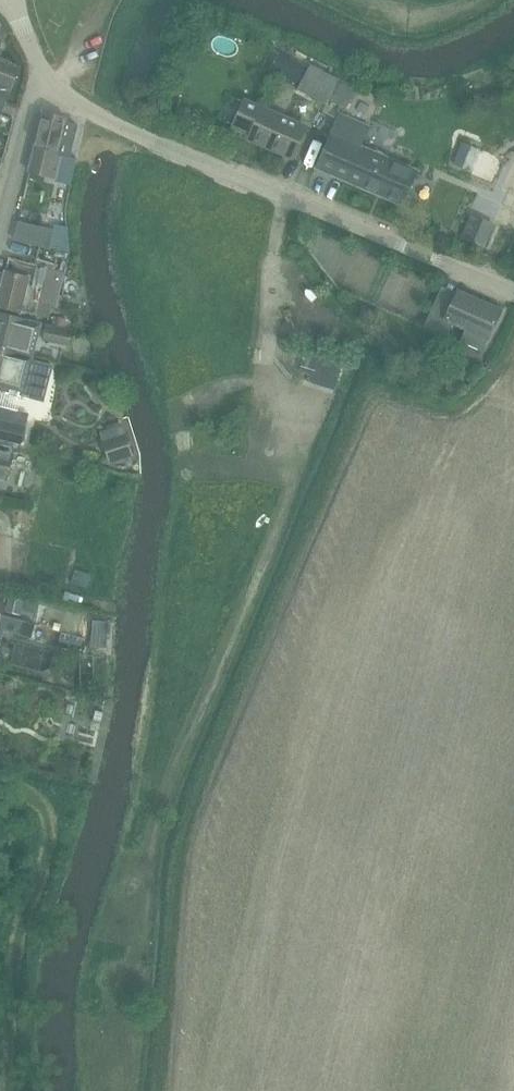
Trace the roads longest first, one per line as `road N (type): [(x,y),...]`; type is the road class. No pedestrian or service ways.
road 1 (unclassified): [(513,293),(120,127),(79,107),(40,74)]
road 2 (unclassified): [(0,226),(40,74)]

